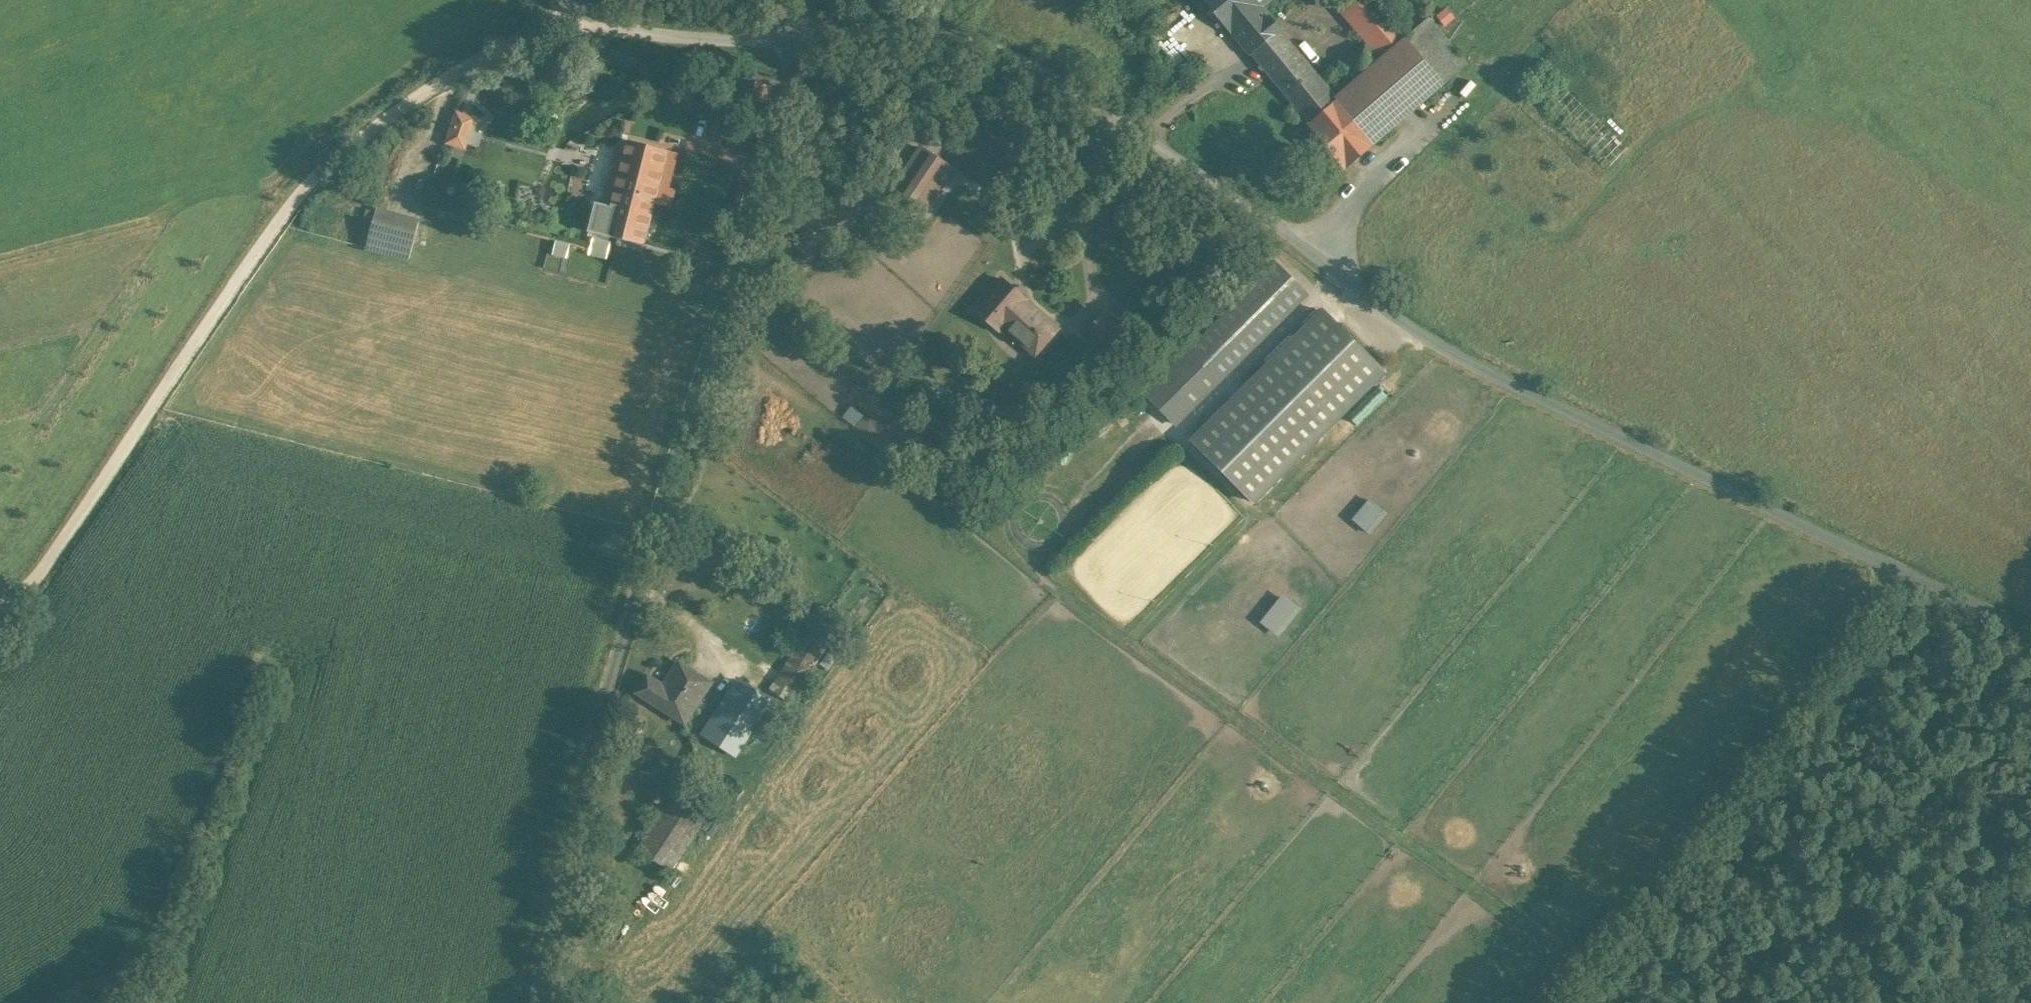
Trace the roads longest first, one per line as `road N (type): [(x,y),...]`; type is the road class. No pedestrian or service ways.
road 1 (unclassified): [(796,37),(855,21),(910,19),(984,39),(1416,333),(1814,538),(2030,633)]
road 2 (track): [(548,1002),(645,585),(737,284),(796,37)]
road 3 (track): [(565,0),(322,176),(42,577)]
road 4 (unclassified): [(796,37),(630,29),(584,0)]

